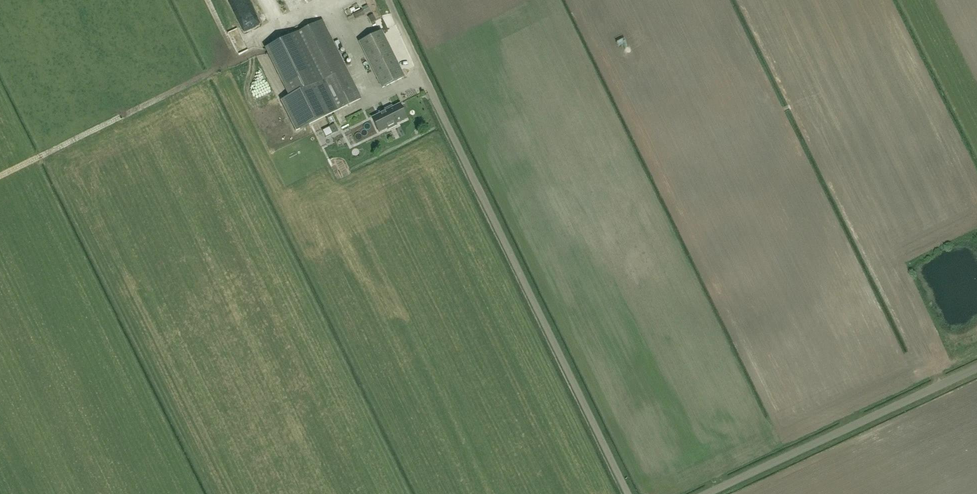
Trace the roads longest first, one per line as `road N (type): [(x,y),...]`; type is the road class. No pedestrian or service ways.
road 1 (unclassified): [(629,493),(389,0)]
road 2 (unclassified): [(976,369),(707,493)]

